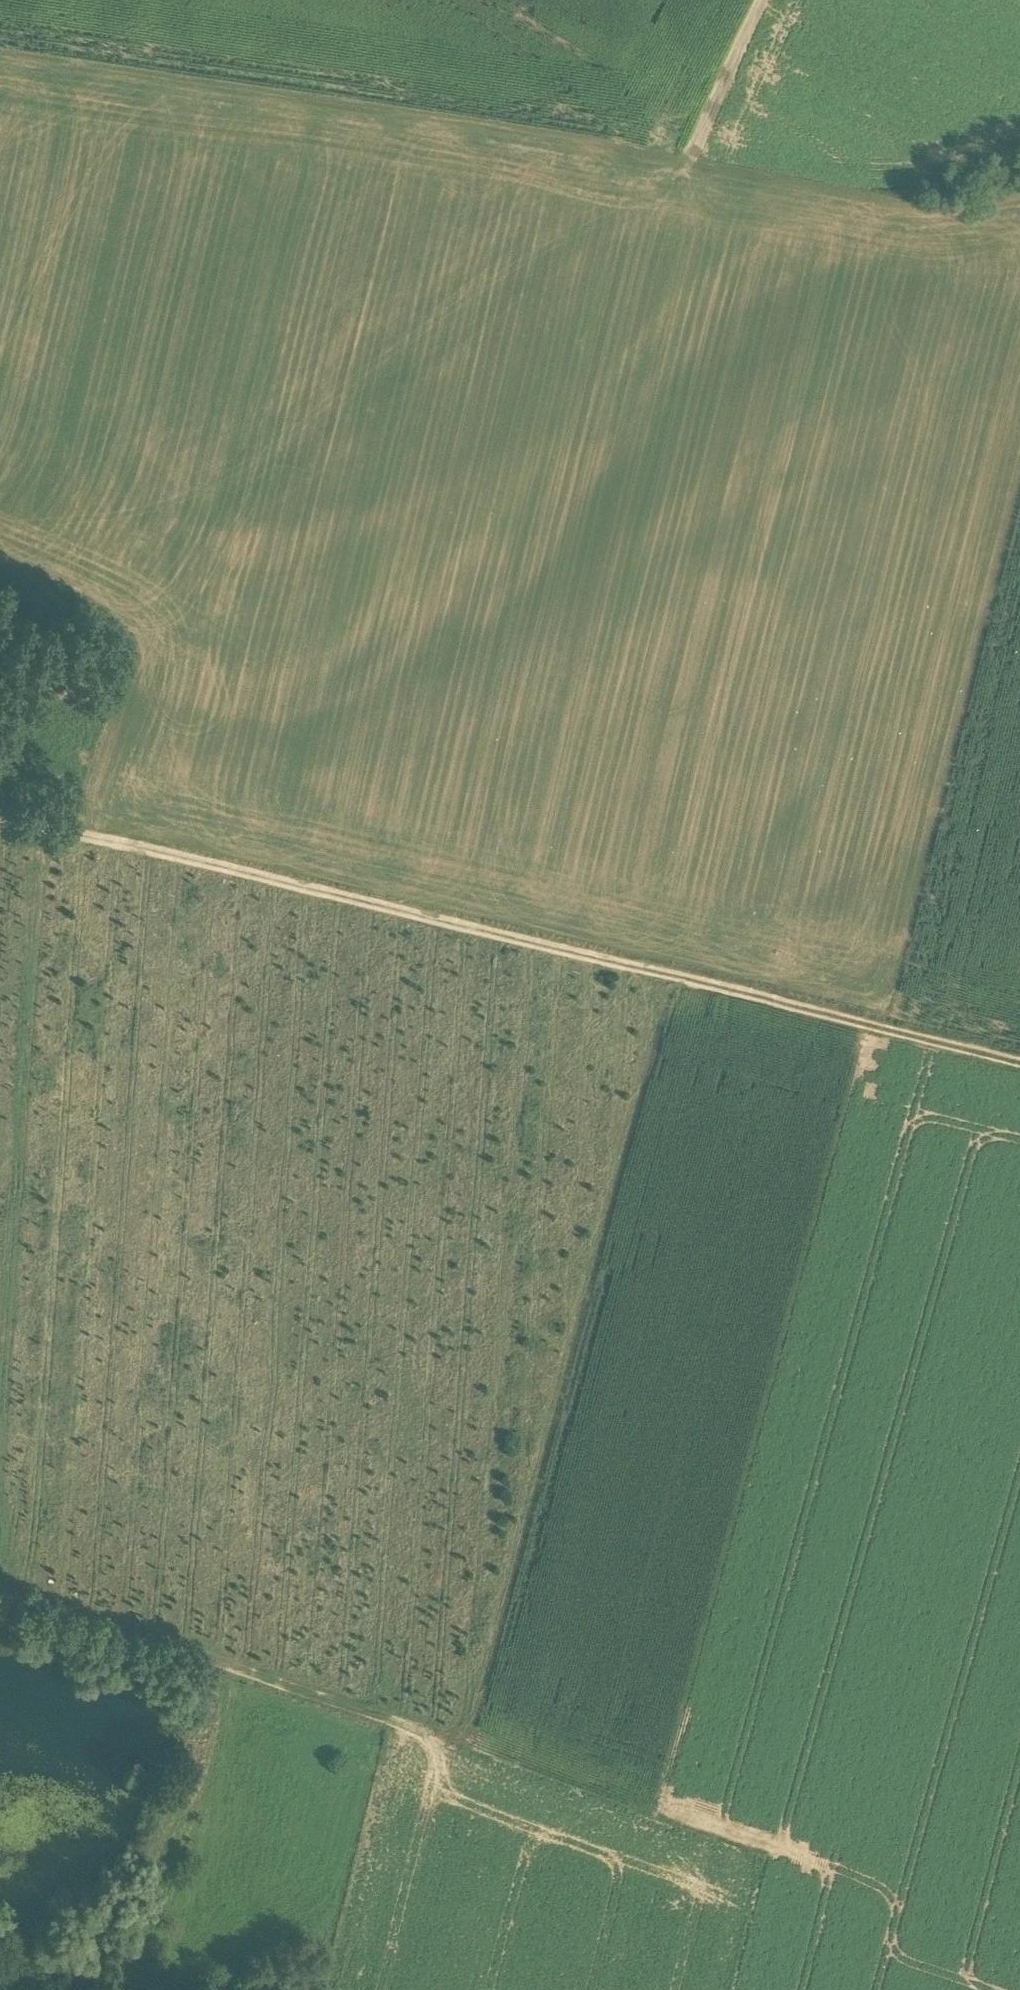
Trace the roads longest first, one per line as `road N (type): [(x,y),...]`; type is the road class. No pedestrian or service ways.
road 1 (track): [(0,814),(1019,1067)]
road 2 (track): [(0,1589),(428,1735)]

